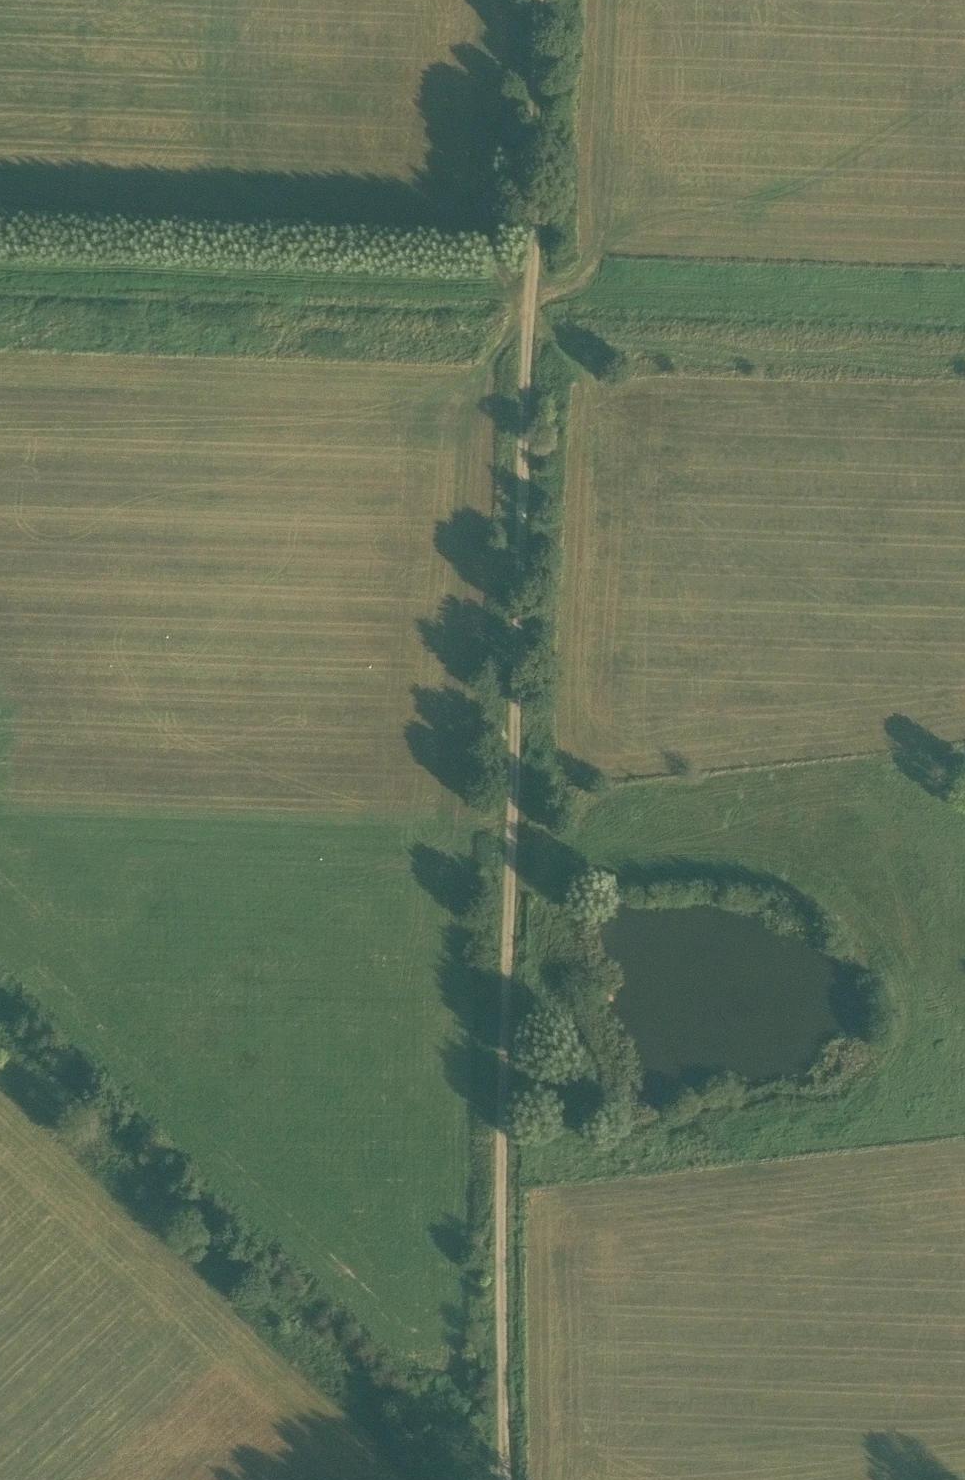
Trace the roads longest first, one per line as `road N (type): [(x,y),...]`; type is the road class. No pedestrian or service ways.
road 1 (track): [(502,1479),(502,1174),(544,0)]

